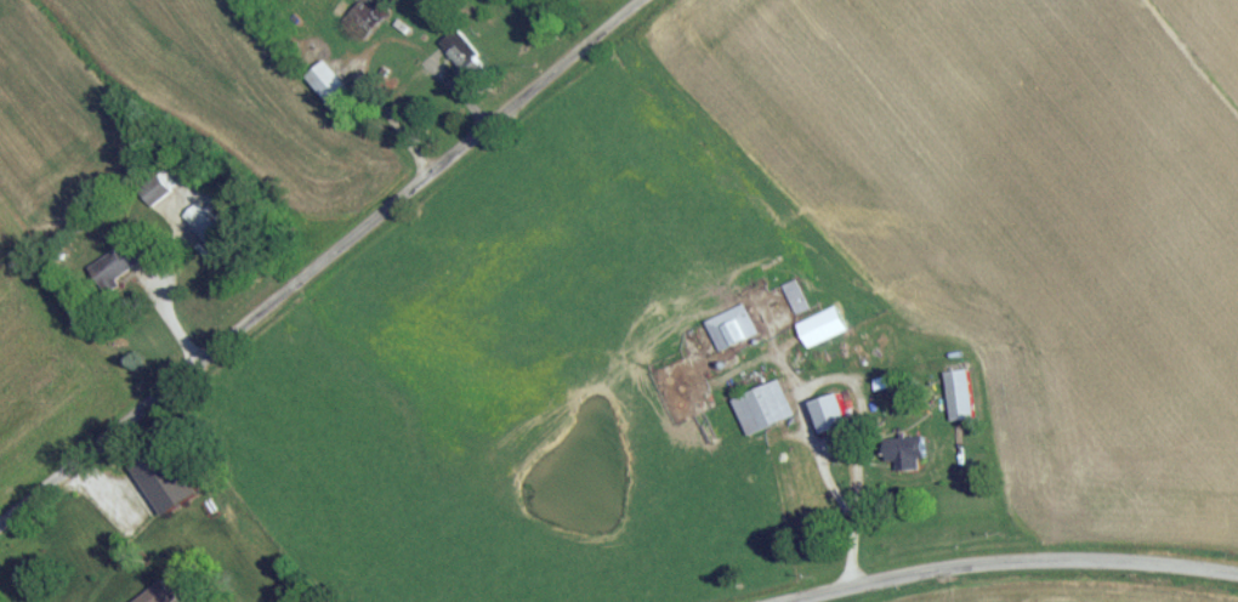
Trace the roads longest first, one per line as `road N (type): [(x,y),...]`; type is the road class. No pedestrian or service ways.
road 1 (residential): [(0,530),(648,0)]
road 2 (residential): [(1237,582),(1115,564),(1010,566),(811,601)]

